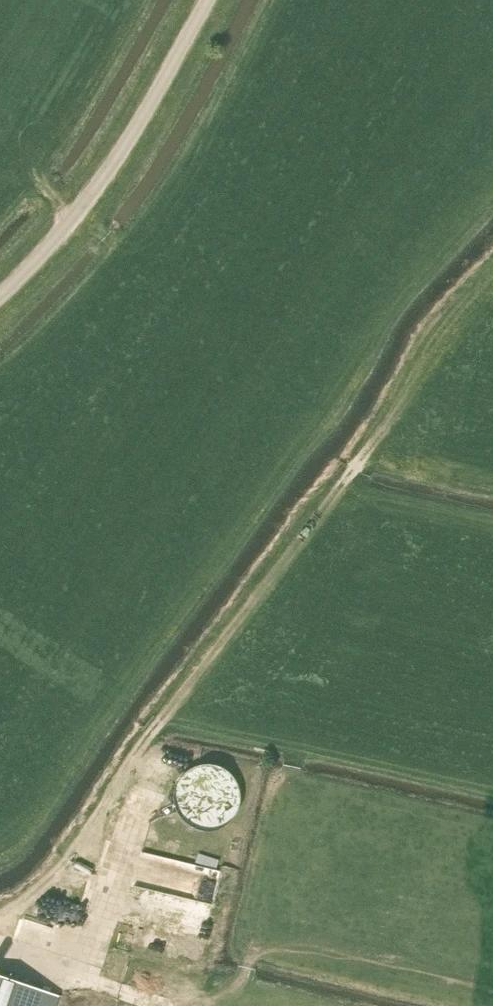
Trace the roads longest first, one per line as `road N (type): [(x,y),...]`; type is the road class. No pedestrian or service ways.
road 1 (track): [(0,922),(79,844),(131,760),(404,402)]
road 2 (tertiary): [(0,295),(109,172),(207,0)]
road 3 (track): [(77,975),(146,799)]

